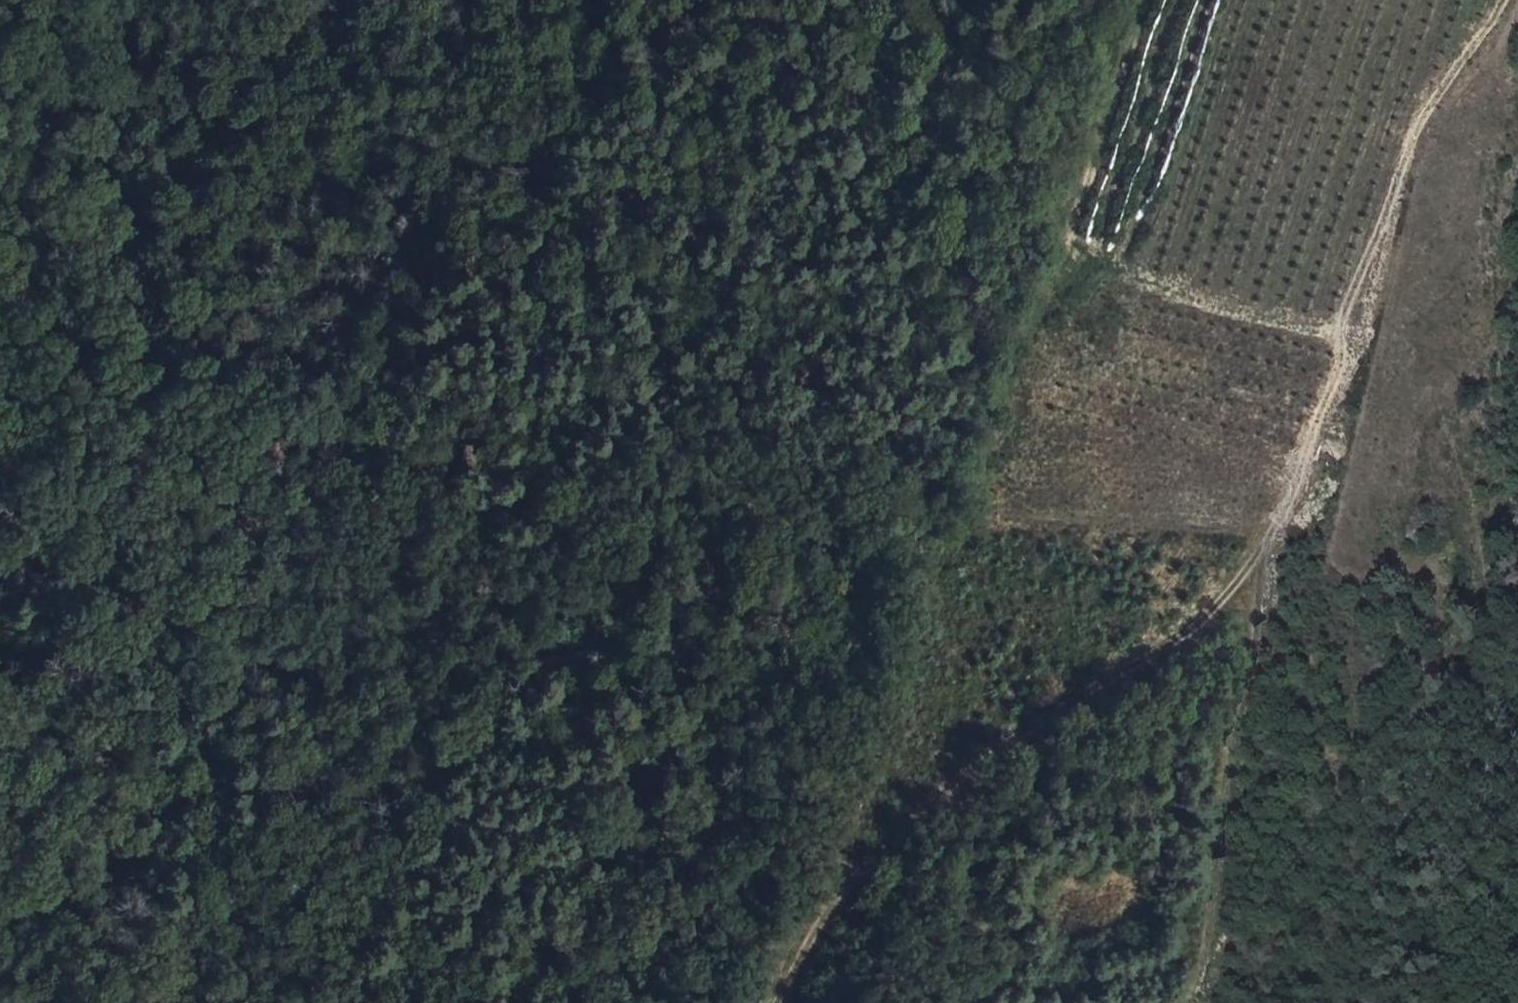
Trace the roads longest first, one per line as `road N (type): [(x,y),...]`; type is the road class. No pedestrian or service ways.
road 1 (track): [(1486,0),(1380,170),(1341,317),(1340,361),(1267,540),(1193,633),(984,759),(840,895),(776,1002)]
road 2 (track): [(0,689),(79,681),(134,657),(232,573),(306,473),(355,381),(418,294),(515,184),(709,0)]
road 3 (track): [(1267,540),(1226,794),(1211,956),(1193,1002)]

